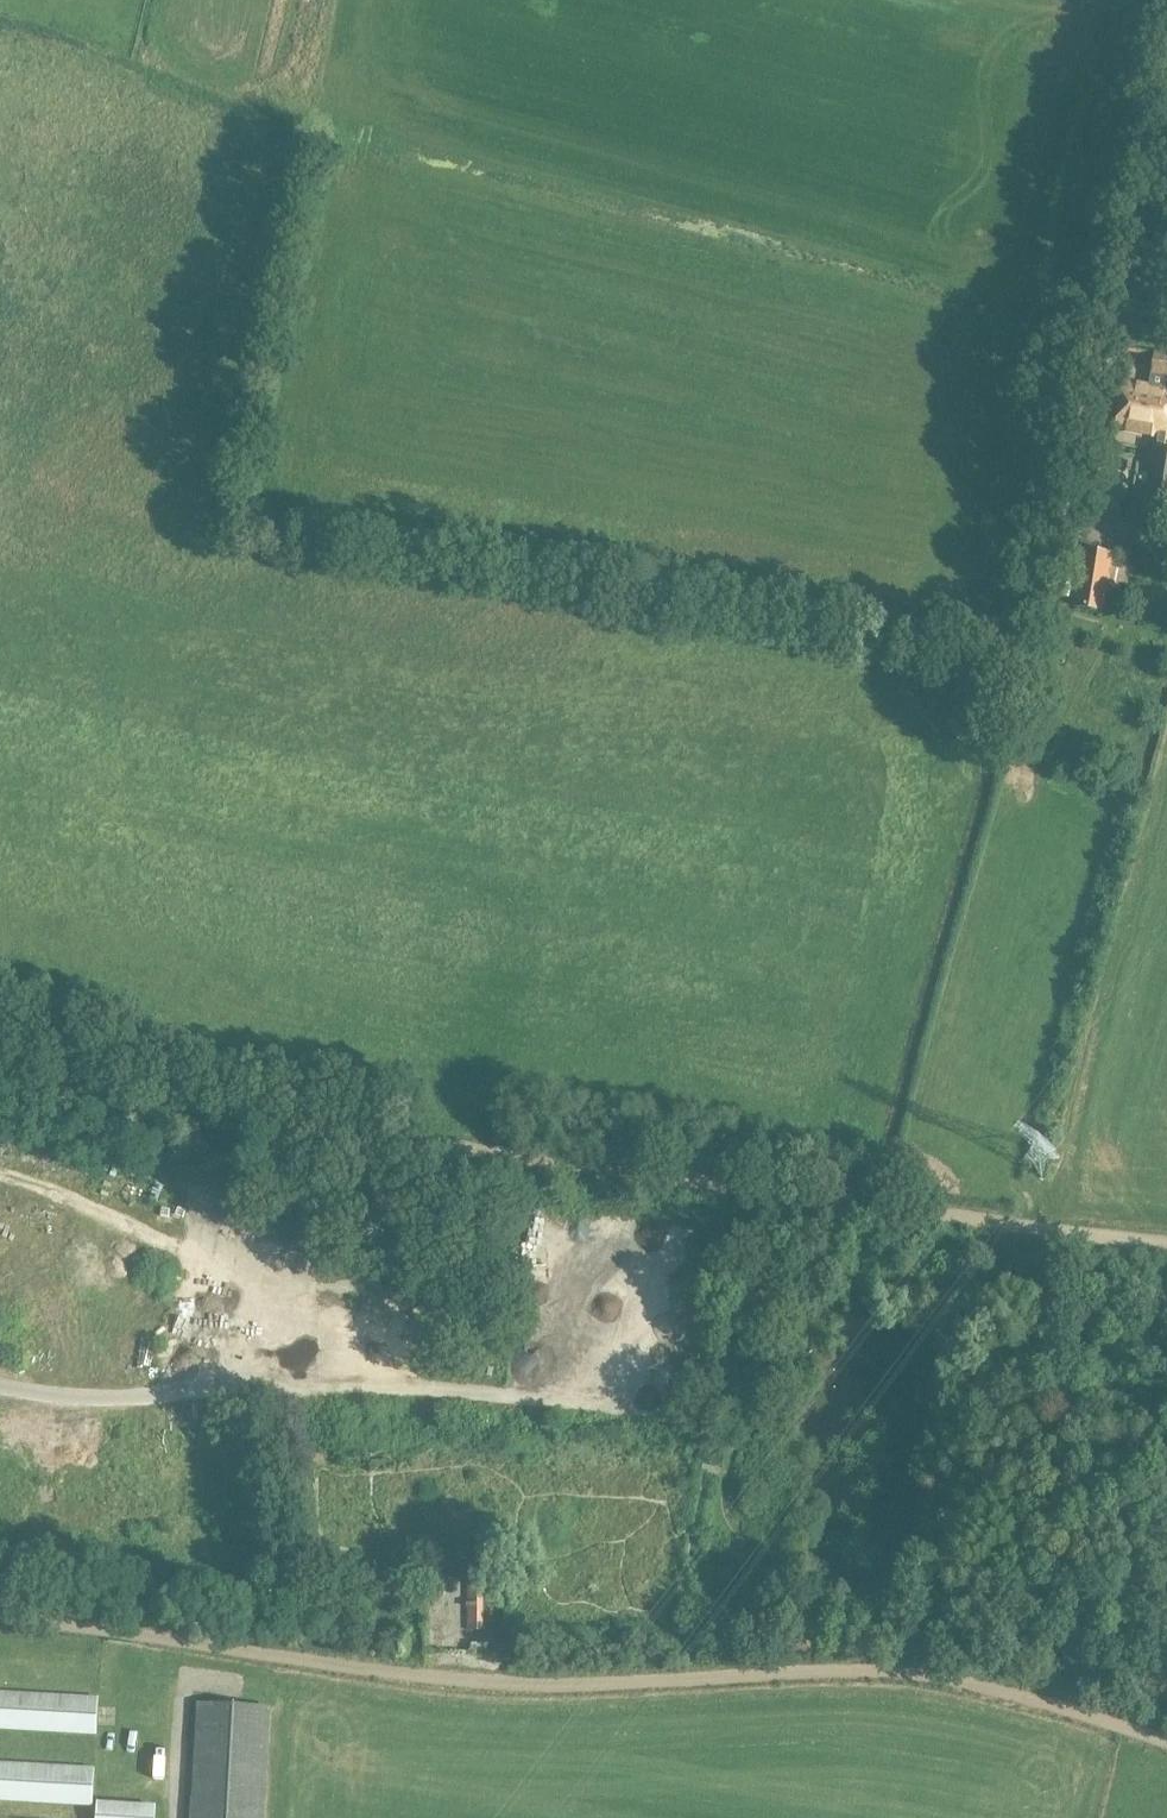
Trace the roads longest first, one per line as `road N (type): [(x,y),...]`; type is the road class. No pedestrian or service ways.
road 1 (track): [(782,1197),(266,1118),(0,1065)]
road 2 (track): [(0,1623),(493,1685),(754,1676)]
road 3 (track): [(754,1676),(914,1674),(1022,1696),(1166,1741)]
road 4 (track): [(1166,1245),(782,1197)]
road 5 (track): [(1096,343),(1157,60),(1166,43)]

